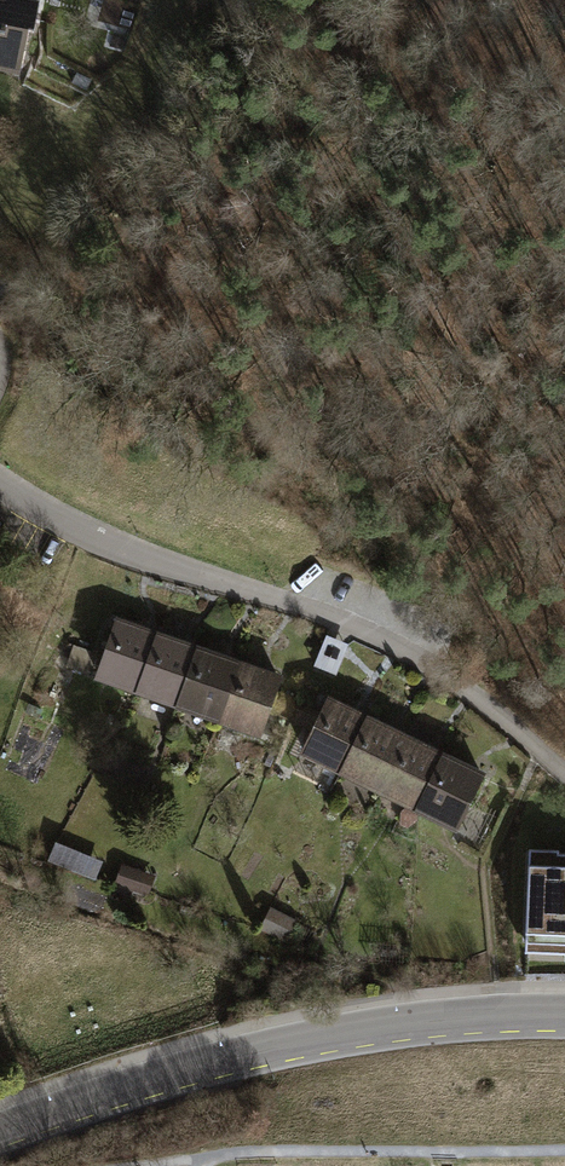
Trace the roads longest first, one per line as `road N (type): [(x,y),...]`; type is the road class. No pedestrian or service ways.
road 1 (residential): [(0,484),(143,558),(334,613),(426,659),(564,770)]
road 2 (secondary): [(0,1133),(134,1083),(312,1035),(502,1012),(564,1012)]
road 3 (track): [(564,148),(429,0)]

